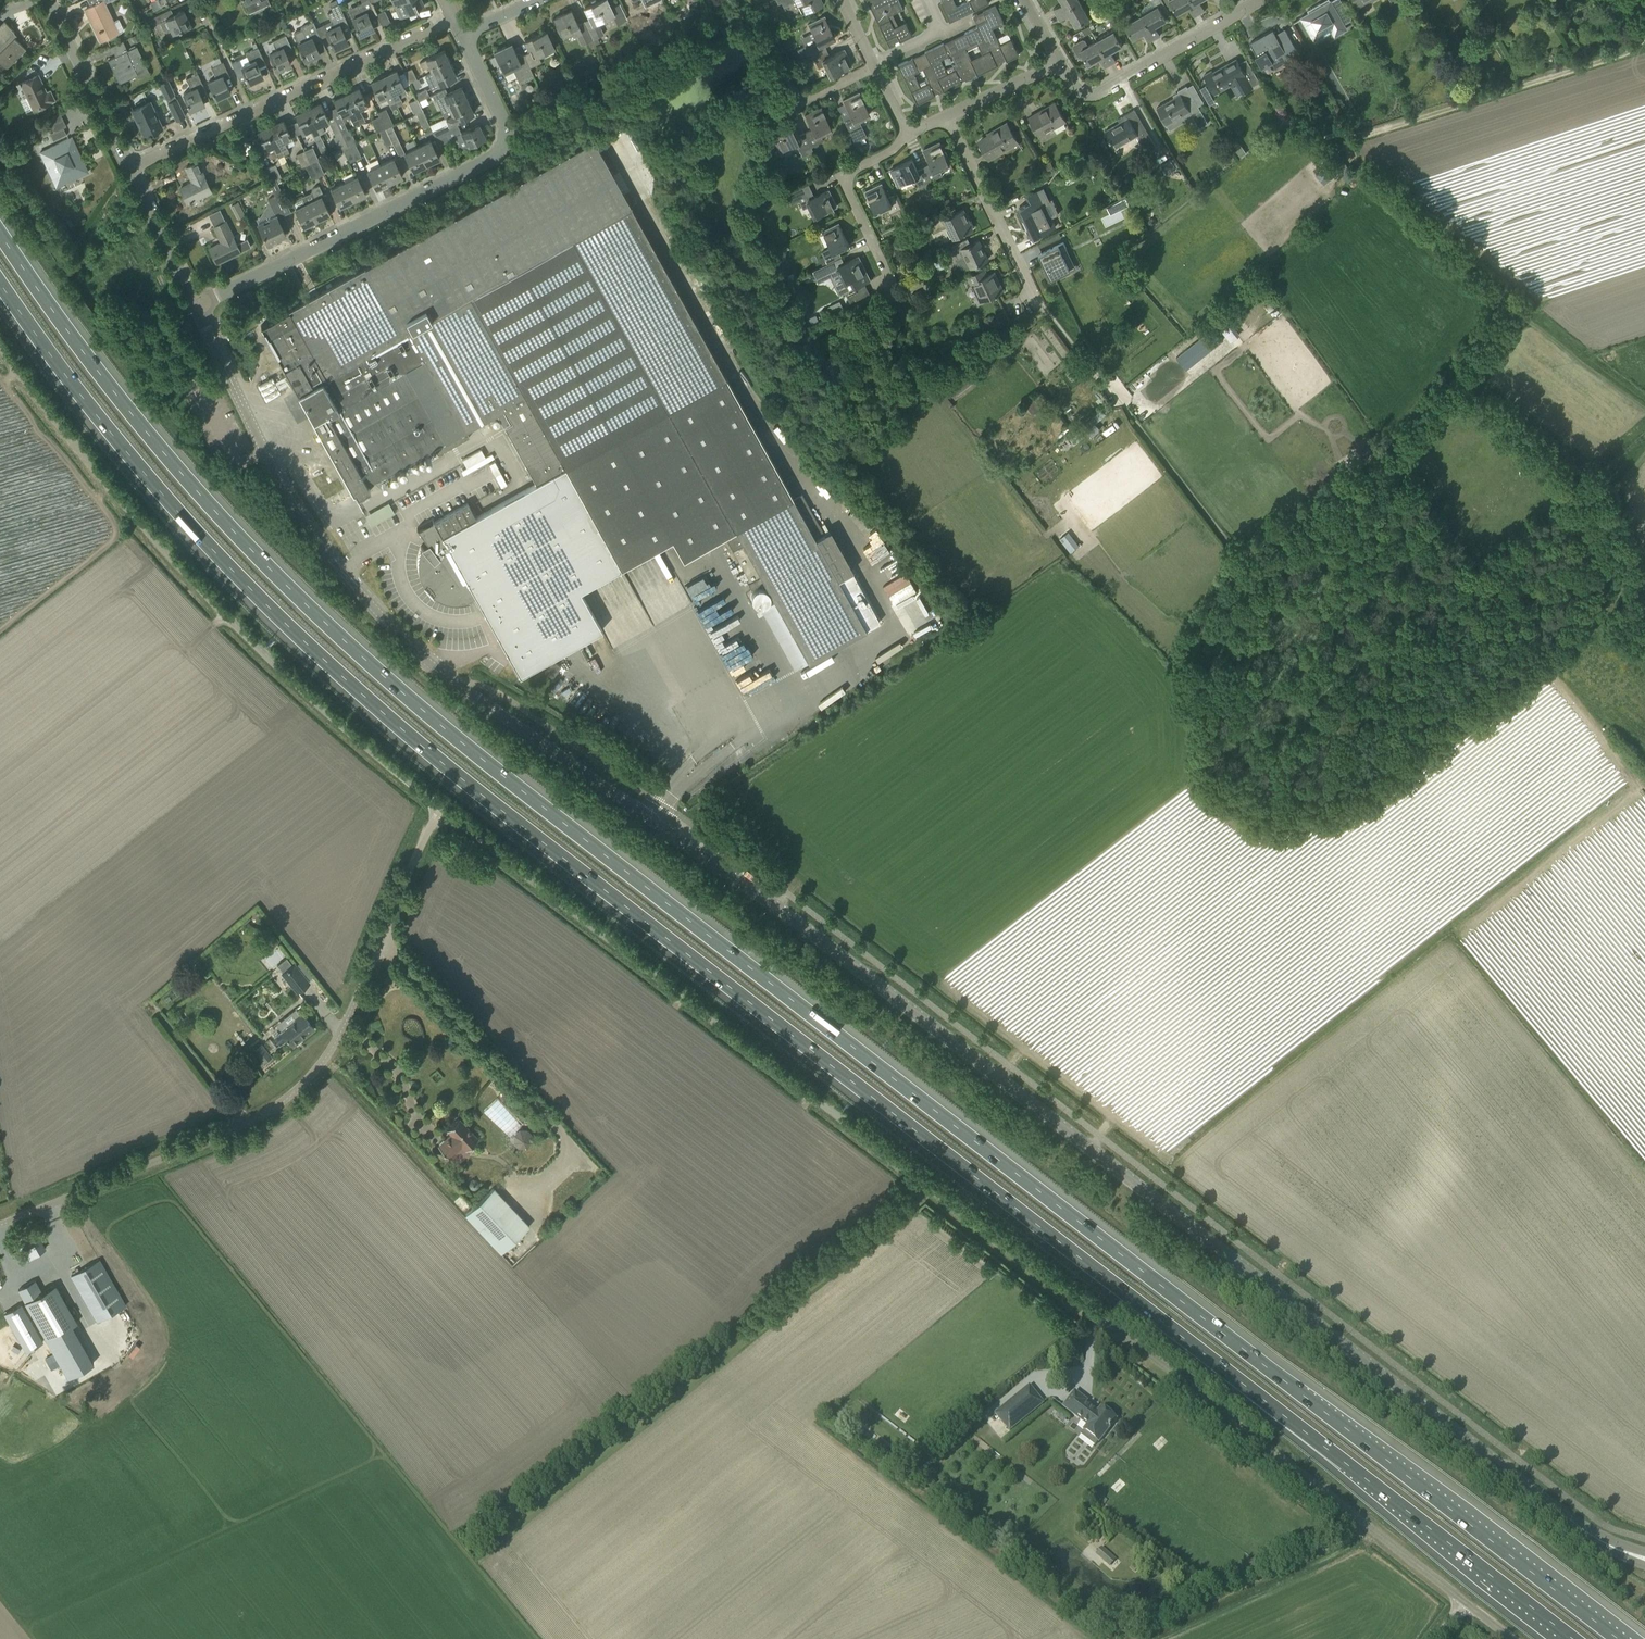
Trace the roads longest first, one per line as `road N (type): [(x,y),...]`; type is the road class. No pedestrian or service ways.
road 1 (motorway): [(1620,1638),(496,771),(320,619),(144,429),(0,234)]
road 2 (motorway): [(0,282),(129,456),(240,579),(357,692),(1571,1638)]
road 3 (unclassified): [(1627,1553),(1558,1510),(783,908),(432,658),(379,610),(323,540),(195,305)]
road 4 (unclassified): [(1463,1600),(439,812)]
road 5 (track): [(1244,561),(1188,651),(1191,745),(1200,776),(1237,807),(1269,819),(1365,795),(1582,623),(1606,615),(1626,573),(1594,499),(1455,380)]
road 6 (unclassified): [(439,812),(264,654),(133,517),(0,346)]
road 7 (unclassified): [(0,1223),(261,1116),(311,1074),(336,1038),(439,812)]
road 8 (track): [(1455,380),(1504,308),(1503,292),(1392,199),(1351,148),(1358,137),(1625,54),(1644,35)]
road 9 (unclassified): [(195,305),(495,157),(505,132),(463,35)]
road 10 (track): [(1120,400),(1043,312),(948,367),(918,398),(881,411),(801,347)]
road 11 (residential): [(453,18),(132,158)]
road 12 (track): [(1455,380),(1382,467),(1244,561)]
road 13 (unclassified): [(1058,64),(1081,83),(1110,83),(1251,0)]
road 14 (unclassified): [(1043,312),(945,117)]
road 15 (unclassified): [(896,288),(842,171),(907,132)]
road 16 (unclassified): [(132,158),(52,0)]
road 17 (unclassified): [(195,305),(132,158)]
road 18 (track): [(1549,675),(1644,772)]
road 19 (track): [(801,347),(783,332),(726,246)]
road 20 (unclassified): [(945,117),(1058,64)]

